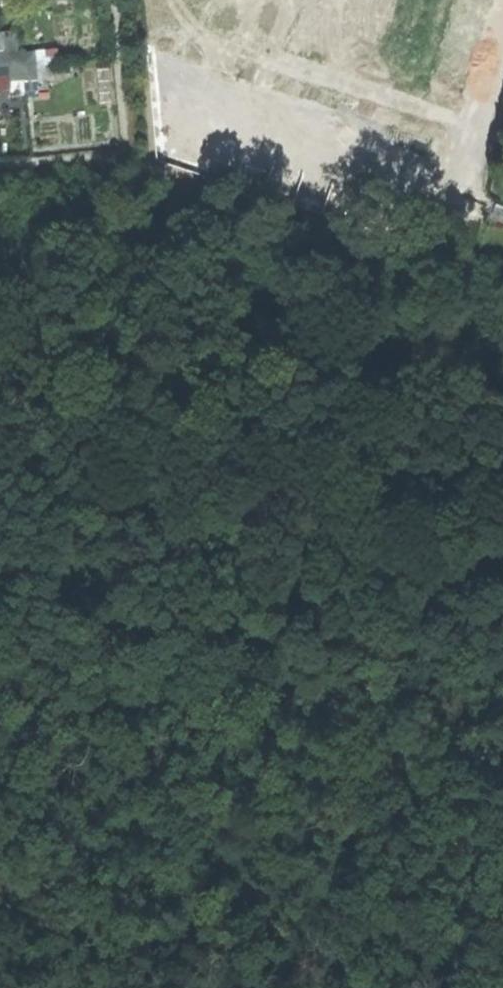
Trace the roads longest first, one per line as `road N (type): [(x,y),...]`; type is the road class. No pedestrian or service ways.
road 1 (track): [(502,571),(322,552),(212,579),(0,571)]

